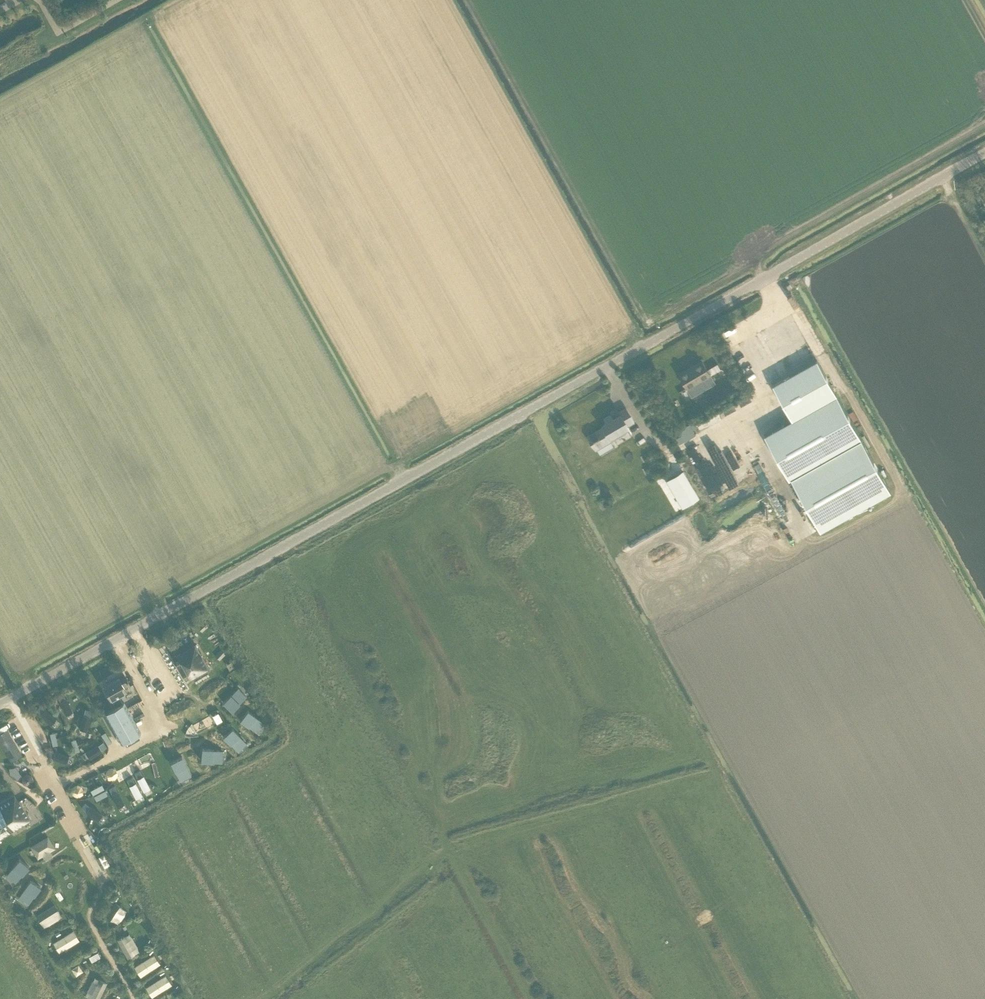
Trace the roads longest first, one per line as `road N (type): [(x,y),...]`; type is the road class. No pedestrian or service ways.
road 1 (unclassified): [(0,705),(984,154)]
road 2 (track): [(102,882),(10,699)]

